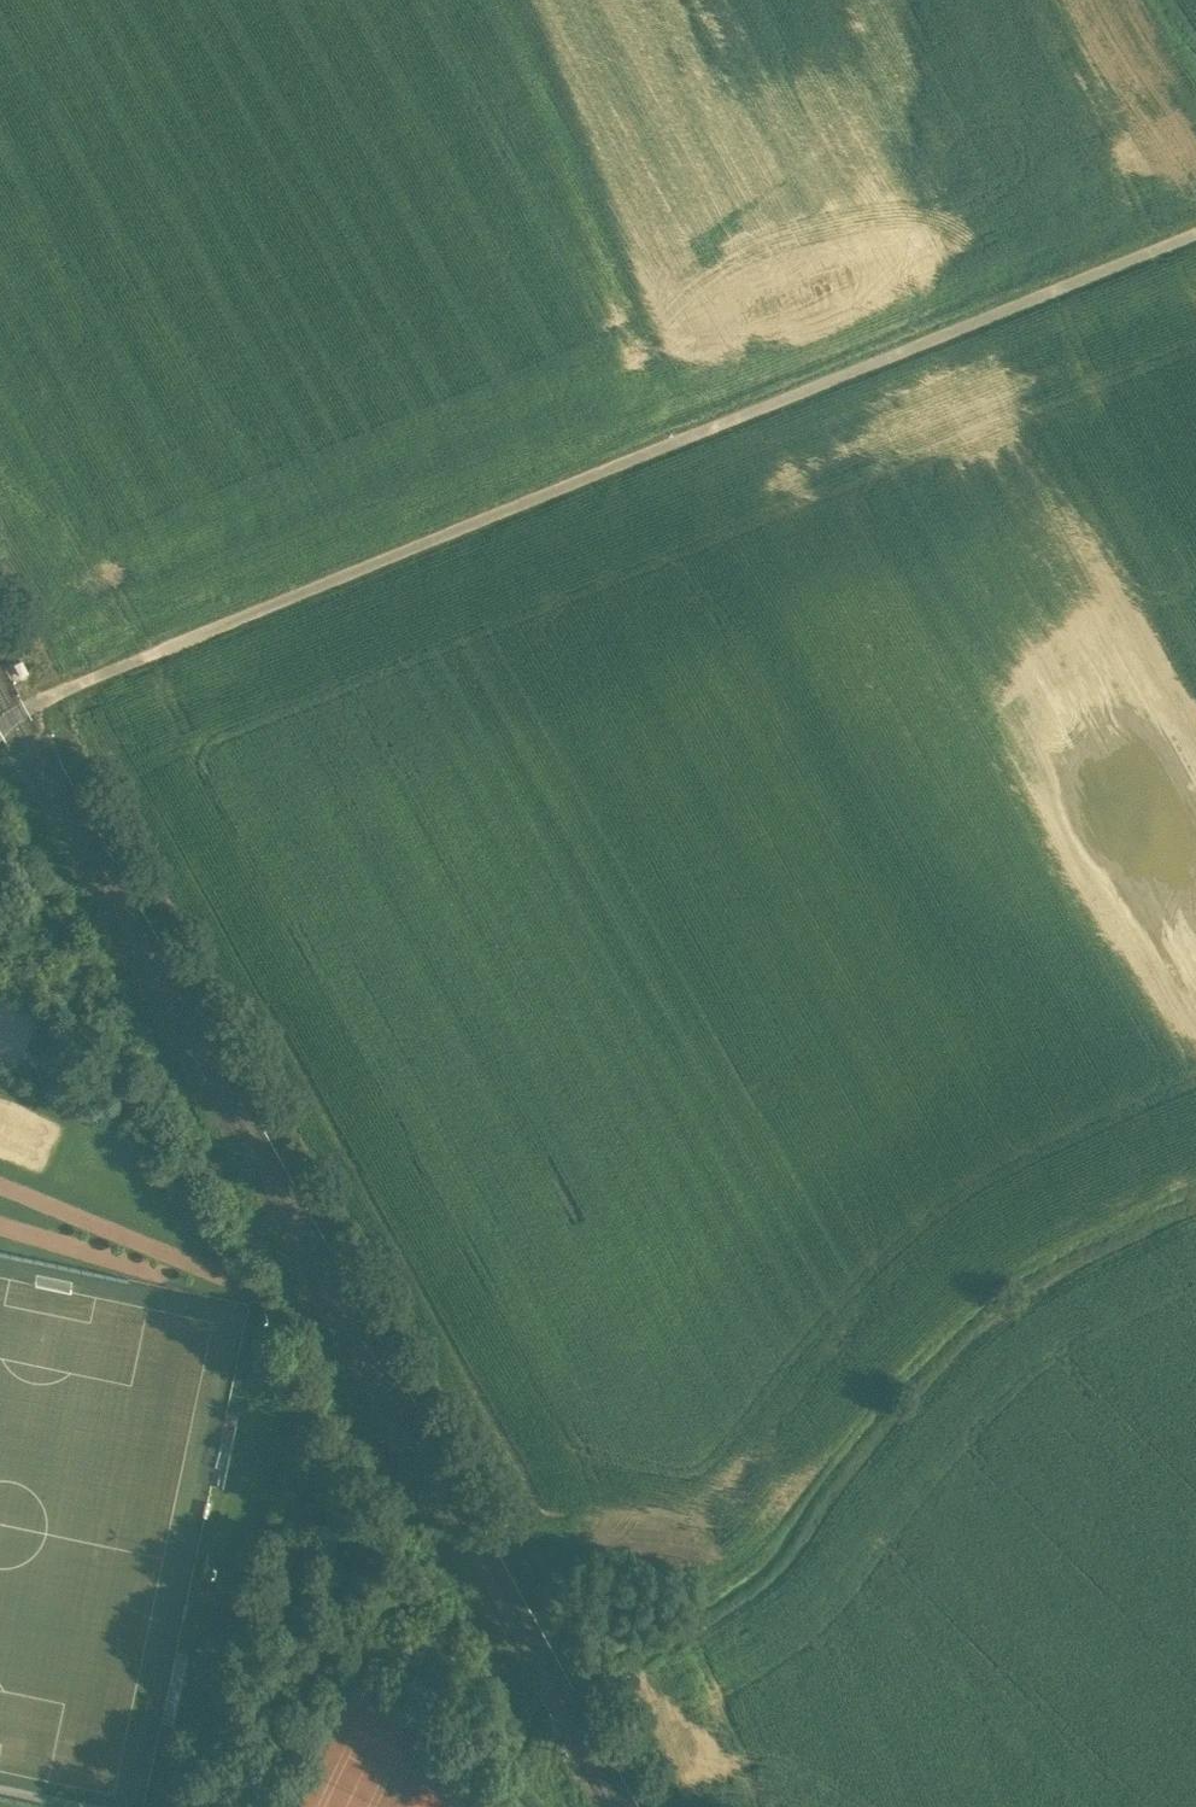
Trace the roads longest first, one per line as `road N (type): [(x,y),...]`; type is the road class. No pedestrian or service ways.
road 1 (unclassified): [(0,729),(28,706),(142,657),(1195,233)]

